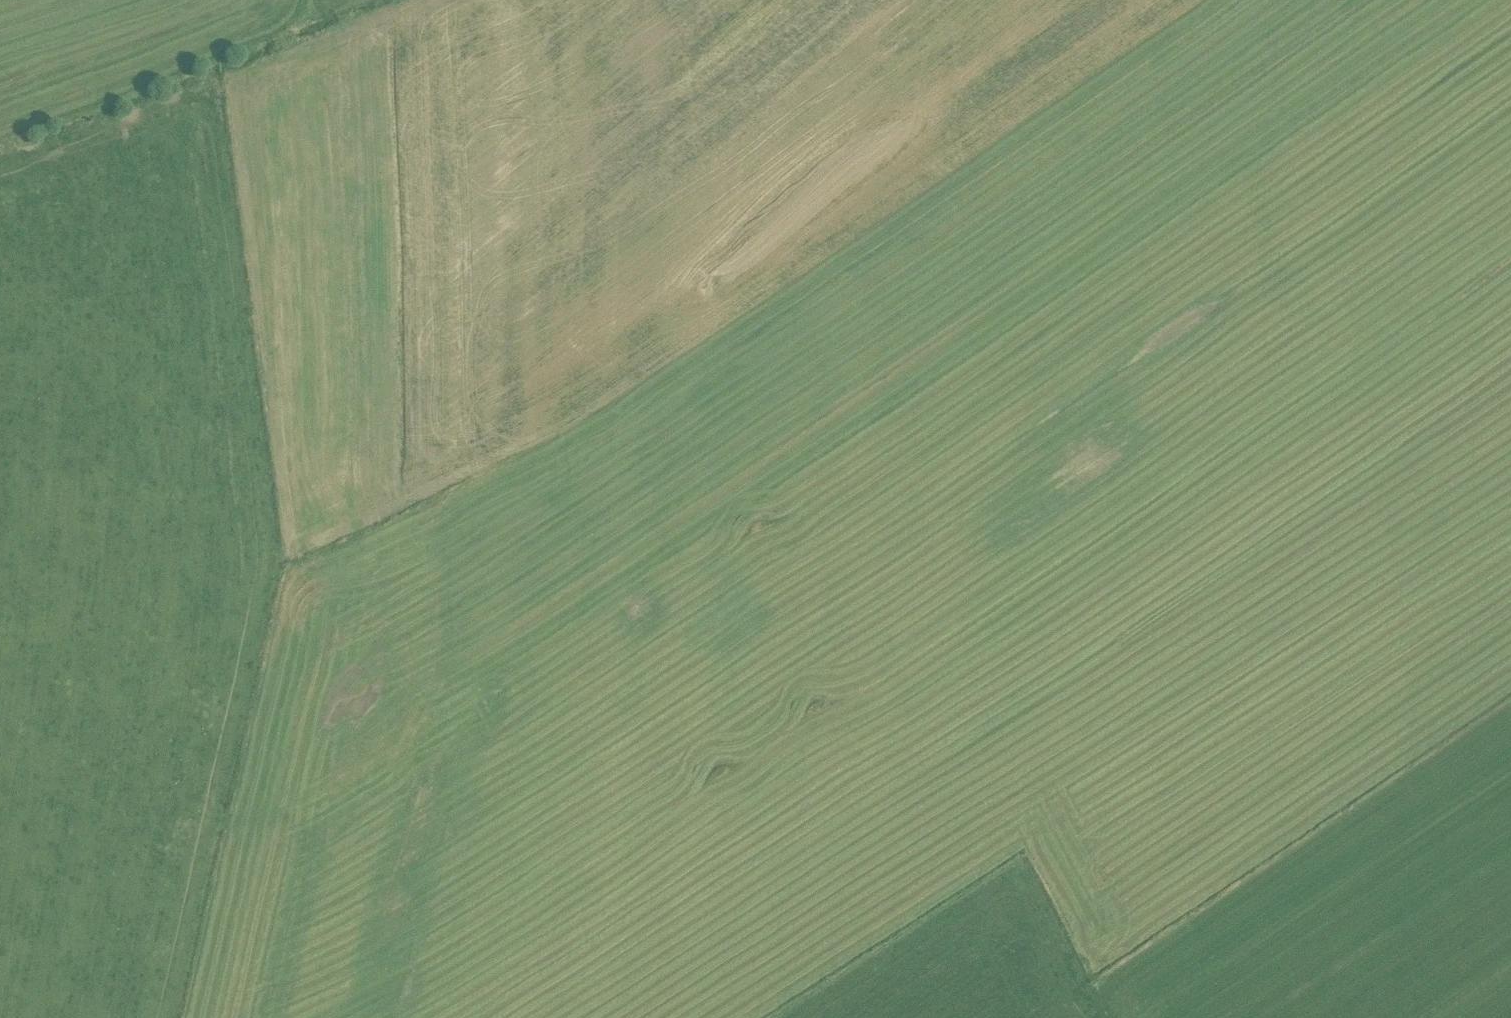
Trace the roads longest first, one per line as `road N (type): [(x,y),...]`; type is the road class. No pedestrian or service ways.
road 1 (track): [(256,0),(166,58),(0,113)]

